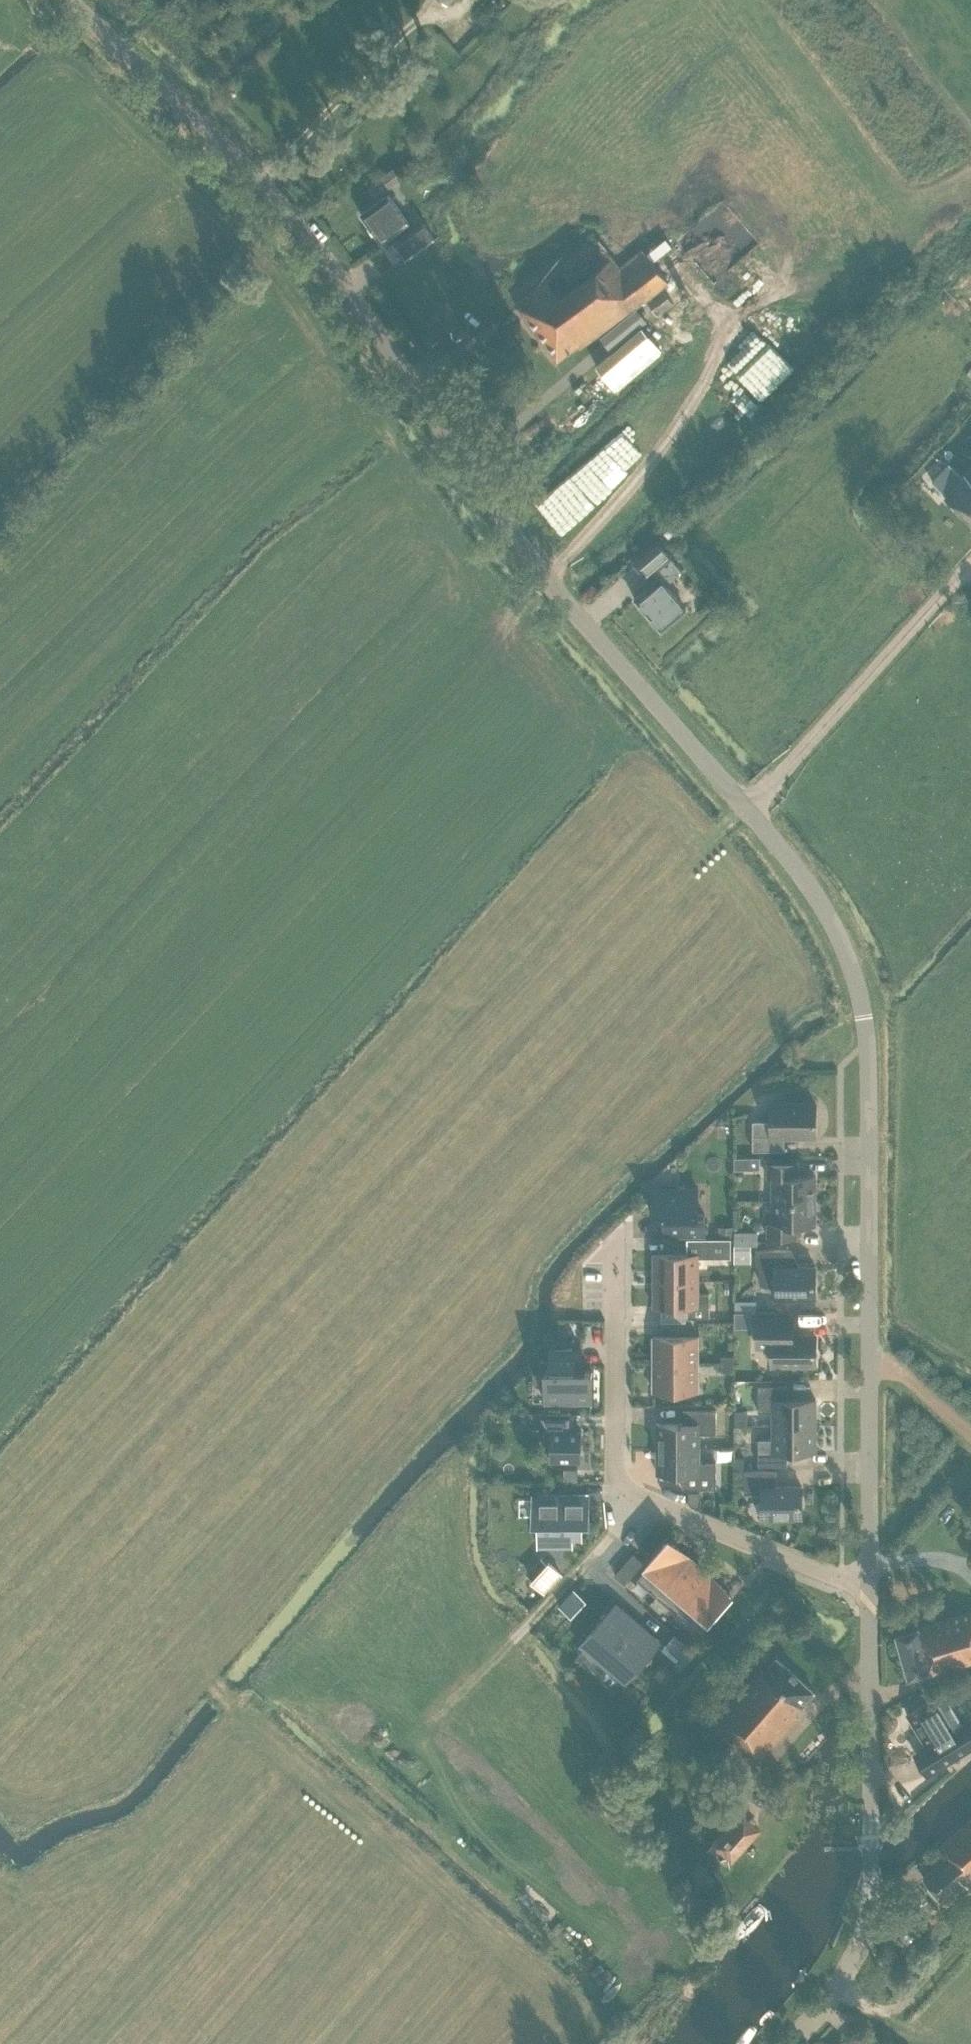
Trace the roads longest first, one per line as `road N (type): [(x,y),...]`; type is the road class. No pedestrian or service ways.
road 1 (tertiary): [(868,1591),(871,1053),(836,932),(756,821),(552,589),(306,238),(64,0)]
road 2 (residential): [(614,1234),(615,1471),(630,1493),(868,1591)]
road 3 (tertiary): [(789,2043),(845,1973),(871,1900),(868,1591)]
road 4 (track): [(836,1988),(863,2005),(902,2007),(970,1936)]

